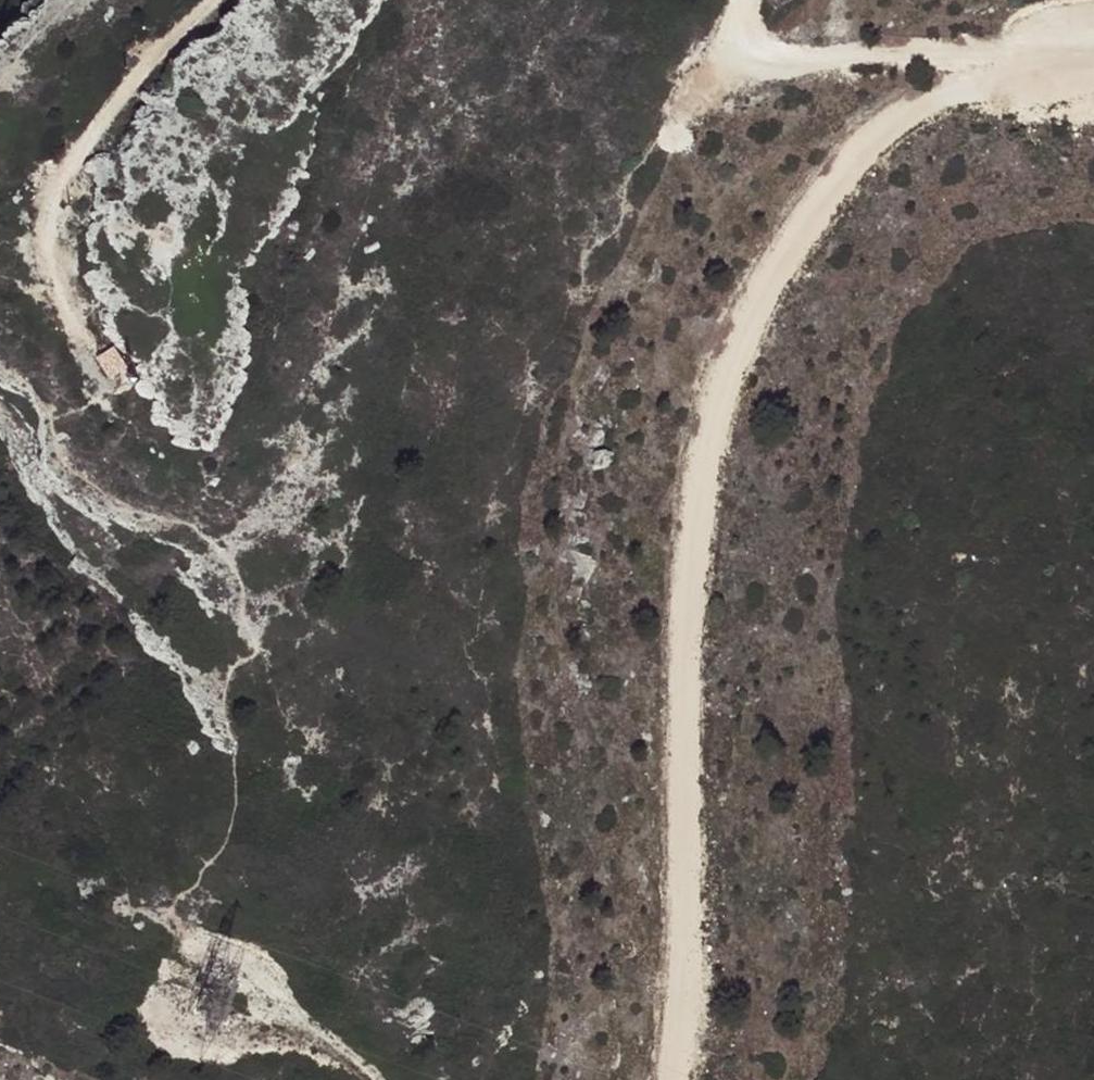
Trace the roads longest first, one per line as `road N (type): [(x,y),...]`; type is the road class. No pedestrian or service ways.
road 1 (track): [(1093,46),(1068,48),(858,148),(763,285),(711,433),(690,594),(673,1079)]
road 2 (track): [(1068,48),(765,54),(741,32),(753,0)]

